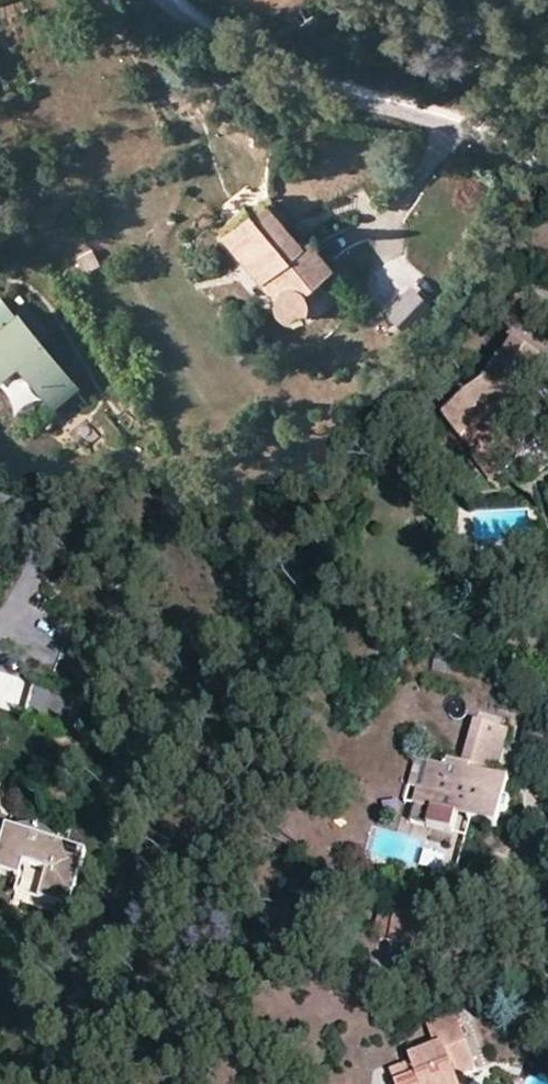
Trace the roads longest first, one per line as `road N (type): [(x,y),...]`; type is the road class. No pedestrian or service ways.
road 1 (residential): [(160,0),(280,73),(451,123),(547,179)]
road 2 (track): [(17,614),(70,648),(119,759),(131,868),(94,954)]
road 3 (residential): [(0,512),(25,539),(32,574),(0,639)]

